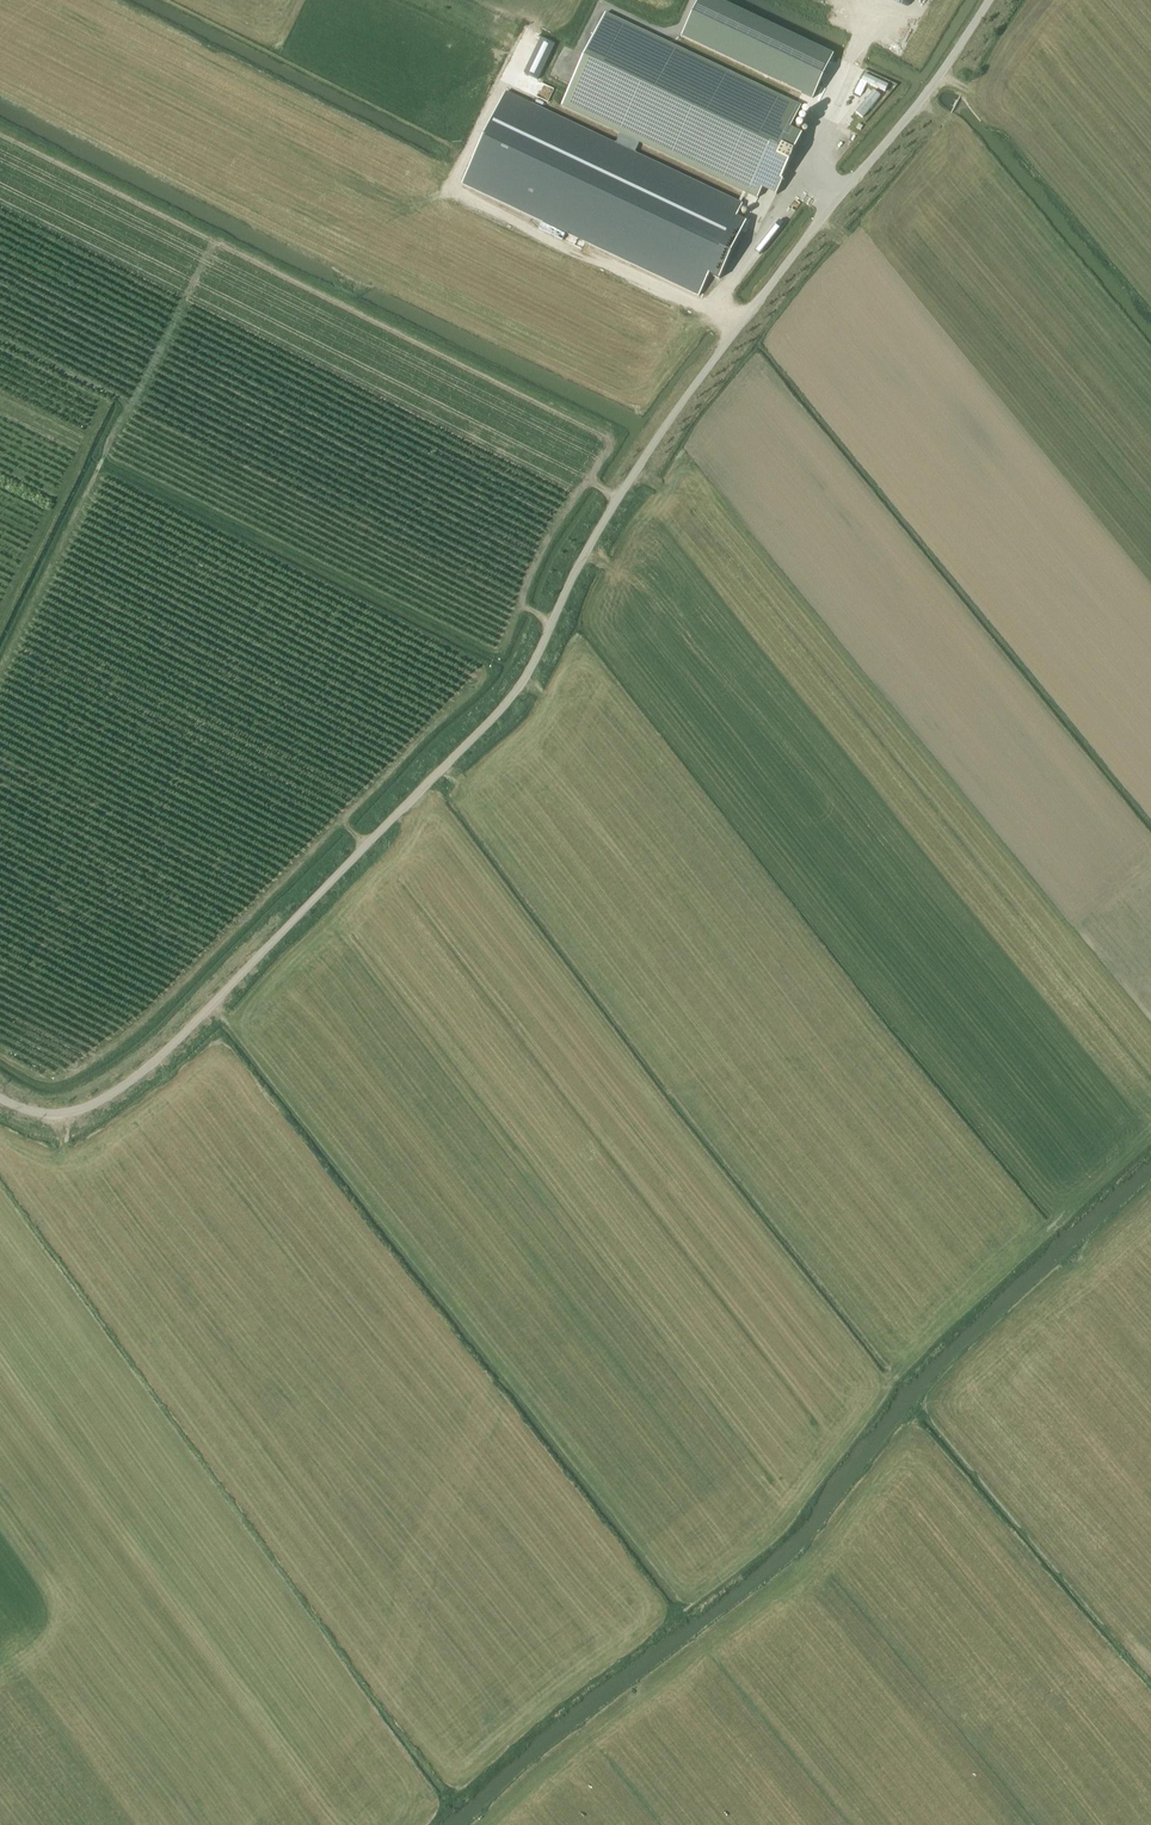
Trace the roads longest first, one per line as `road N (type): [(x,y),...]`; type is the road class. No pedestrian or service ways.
road 1 (unclassified): [(0,1097),(34,1111),(68,1112),(137,1077),(515,694),(598,528),(654,443),(900,129),(983,0)]

